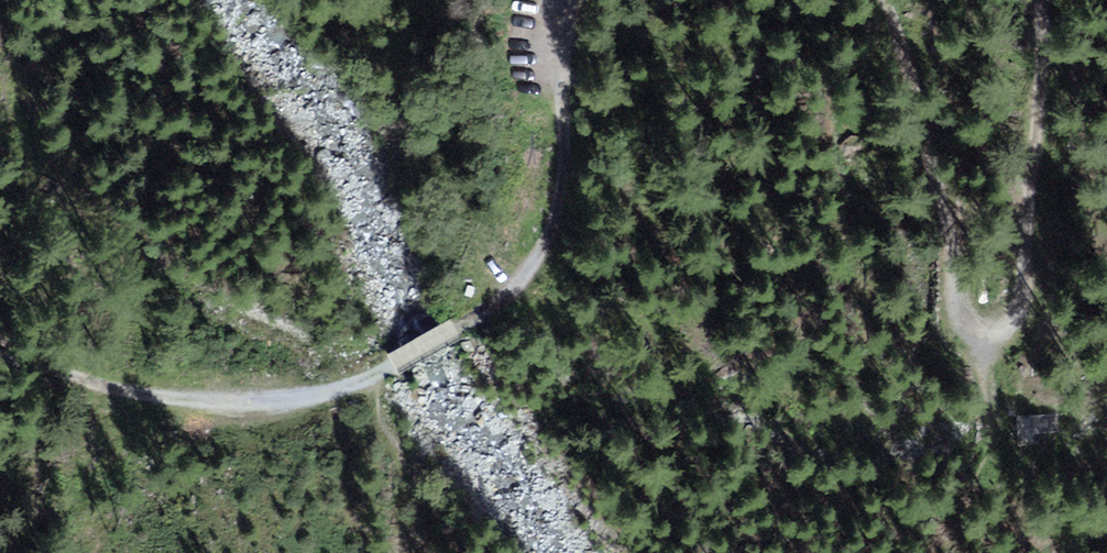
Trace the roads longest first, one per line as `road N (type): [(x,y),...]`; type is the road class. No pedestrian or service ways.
road 1 (track): [(894,0),(935,121),(956,327),(989,341),(1038,318),(1031,0)]
road 2 (track): [(563,0),(550,56),(568,202),(531,281),(466,328),(381,370)]
road 3 (track): [(381,370),(287,404),(212,409),(121,400)]
road 4 (track): [(0,337),(121,400)]

